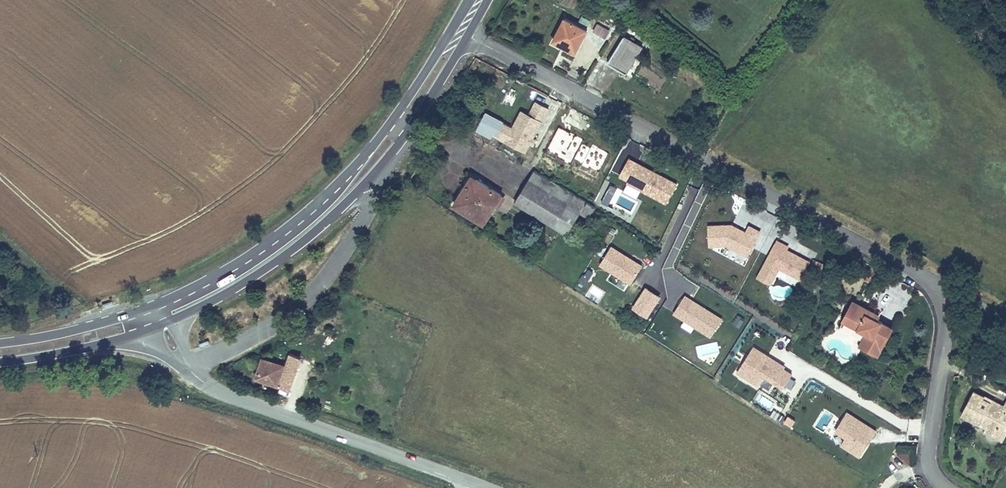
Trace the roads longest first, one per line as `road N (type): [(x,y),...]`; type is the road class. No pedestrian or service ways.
road 1 (unclassified): [(468,36),(931,280)]
road 2 (primary): [(467,0),(365,155),(269,242),(153,305)]
road 3 (primary): [(195,309),(257,274),(338,210),(399,143),(468,36)]
road 4 (tertiary): [(217,392),(487,487)]
road 5 (unclassified): [(931,280),(945,333),(929,460),(947,487)]
road 6 (primary): [(153,305),(0,344)]
road 7 (primary): [(0,363),(123,337)]

